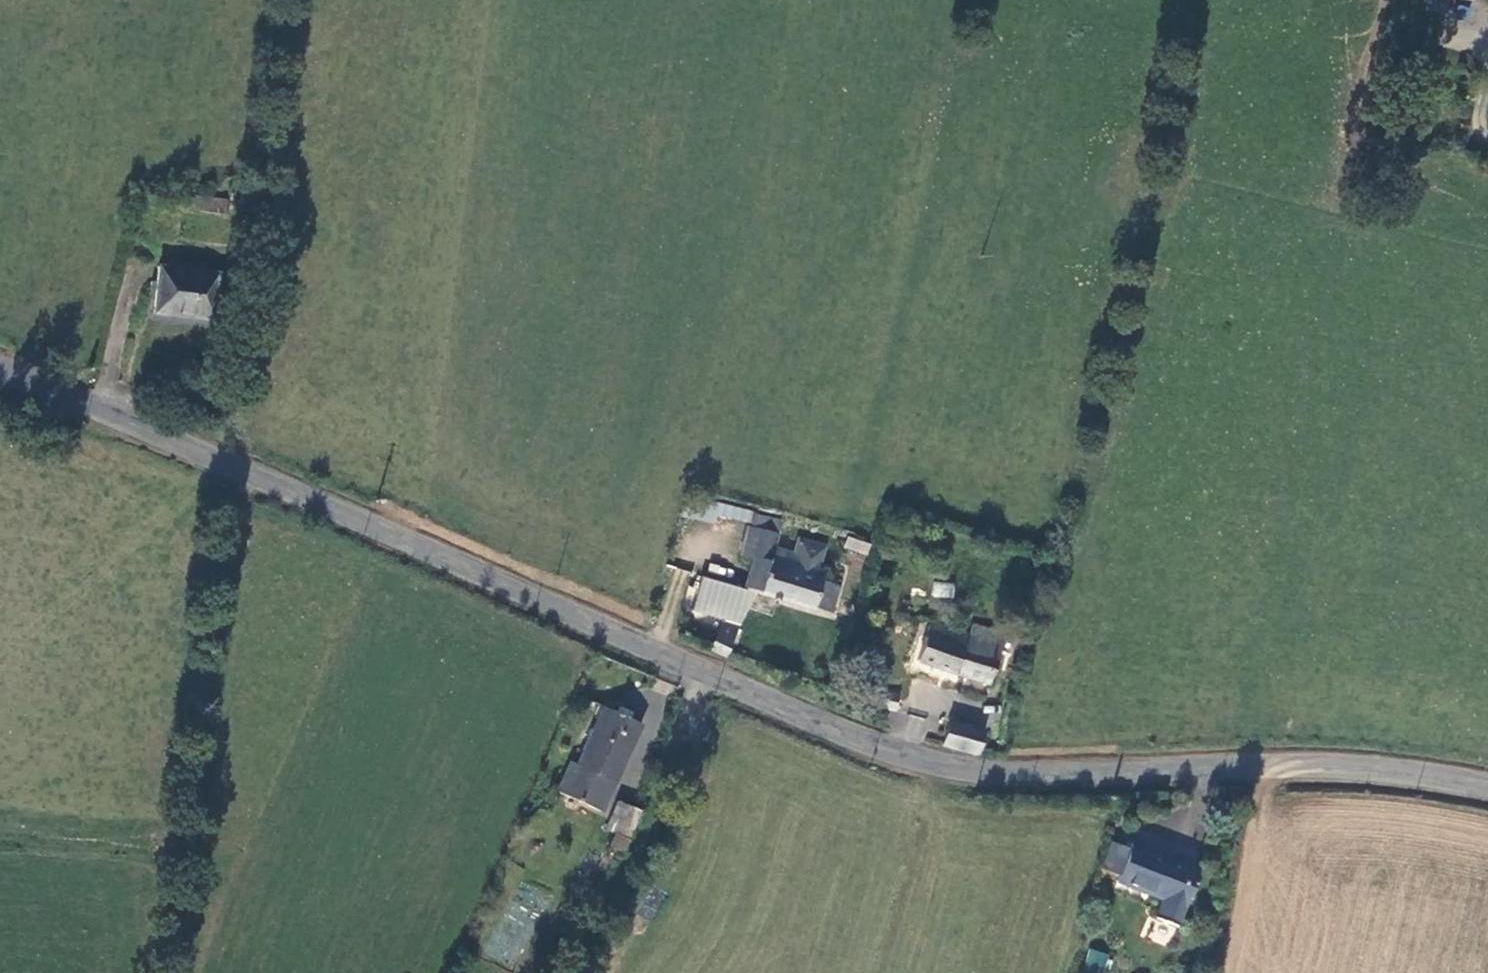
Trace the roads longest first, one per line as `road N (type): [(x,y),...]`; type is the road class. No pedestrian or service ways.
road 1 (tertiary): [(1487,783),(1320,761),(1015,770),(860,737),(0,364)]

